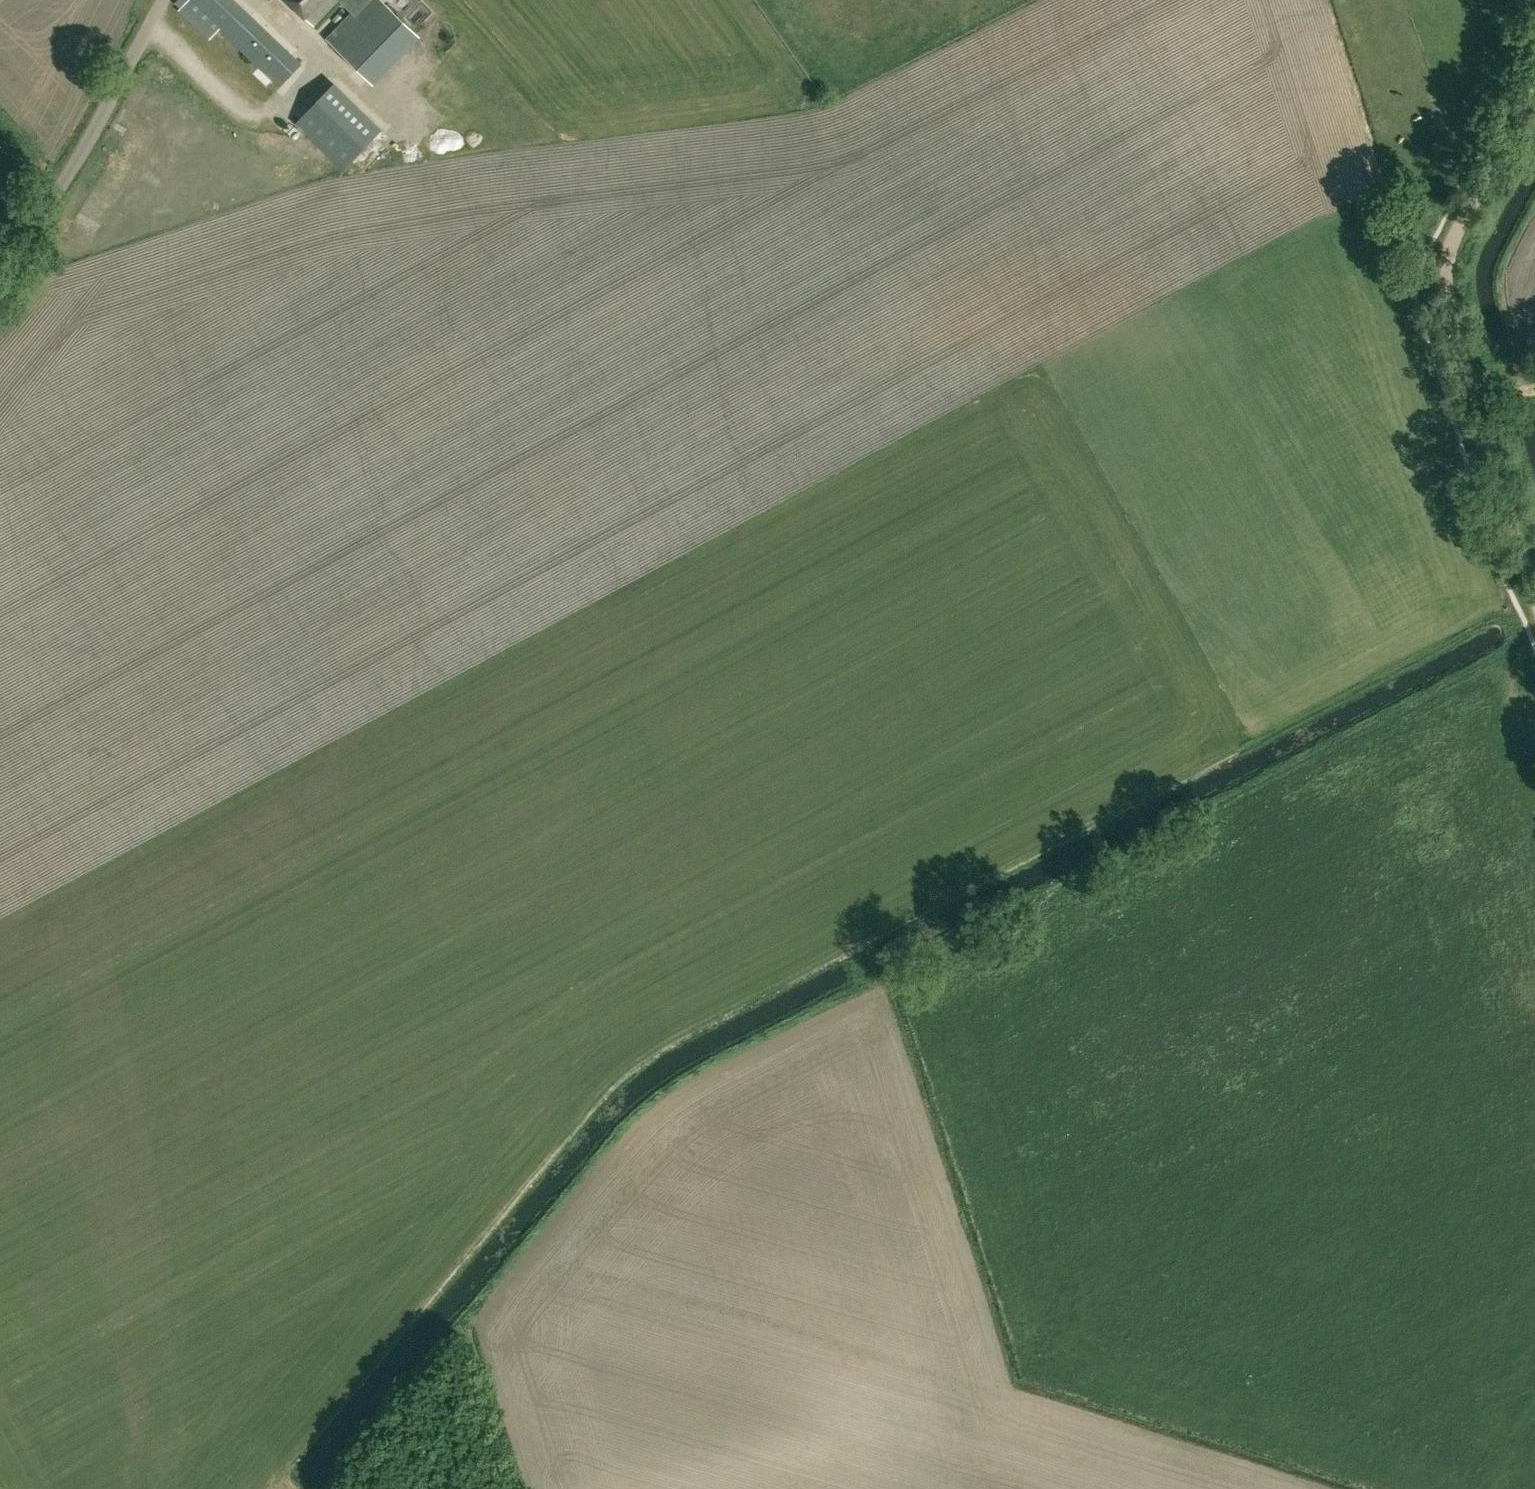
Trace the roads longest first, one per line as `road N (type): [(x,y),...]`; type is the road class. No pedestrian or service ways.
road 1 (track): [(1534,81),(1446,246),(1443,272),(1534,585)]
road 2 (unclassified): [(0,282),(164,0)]

